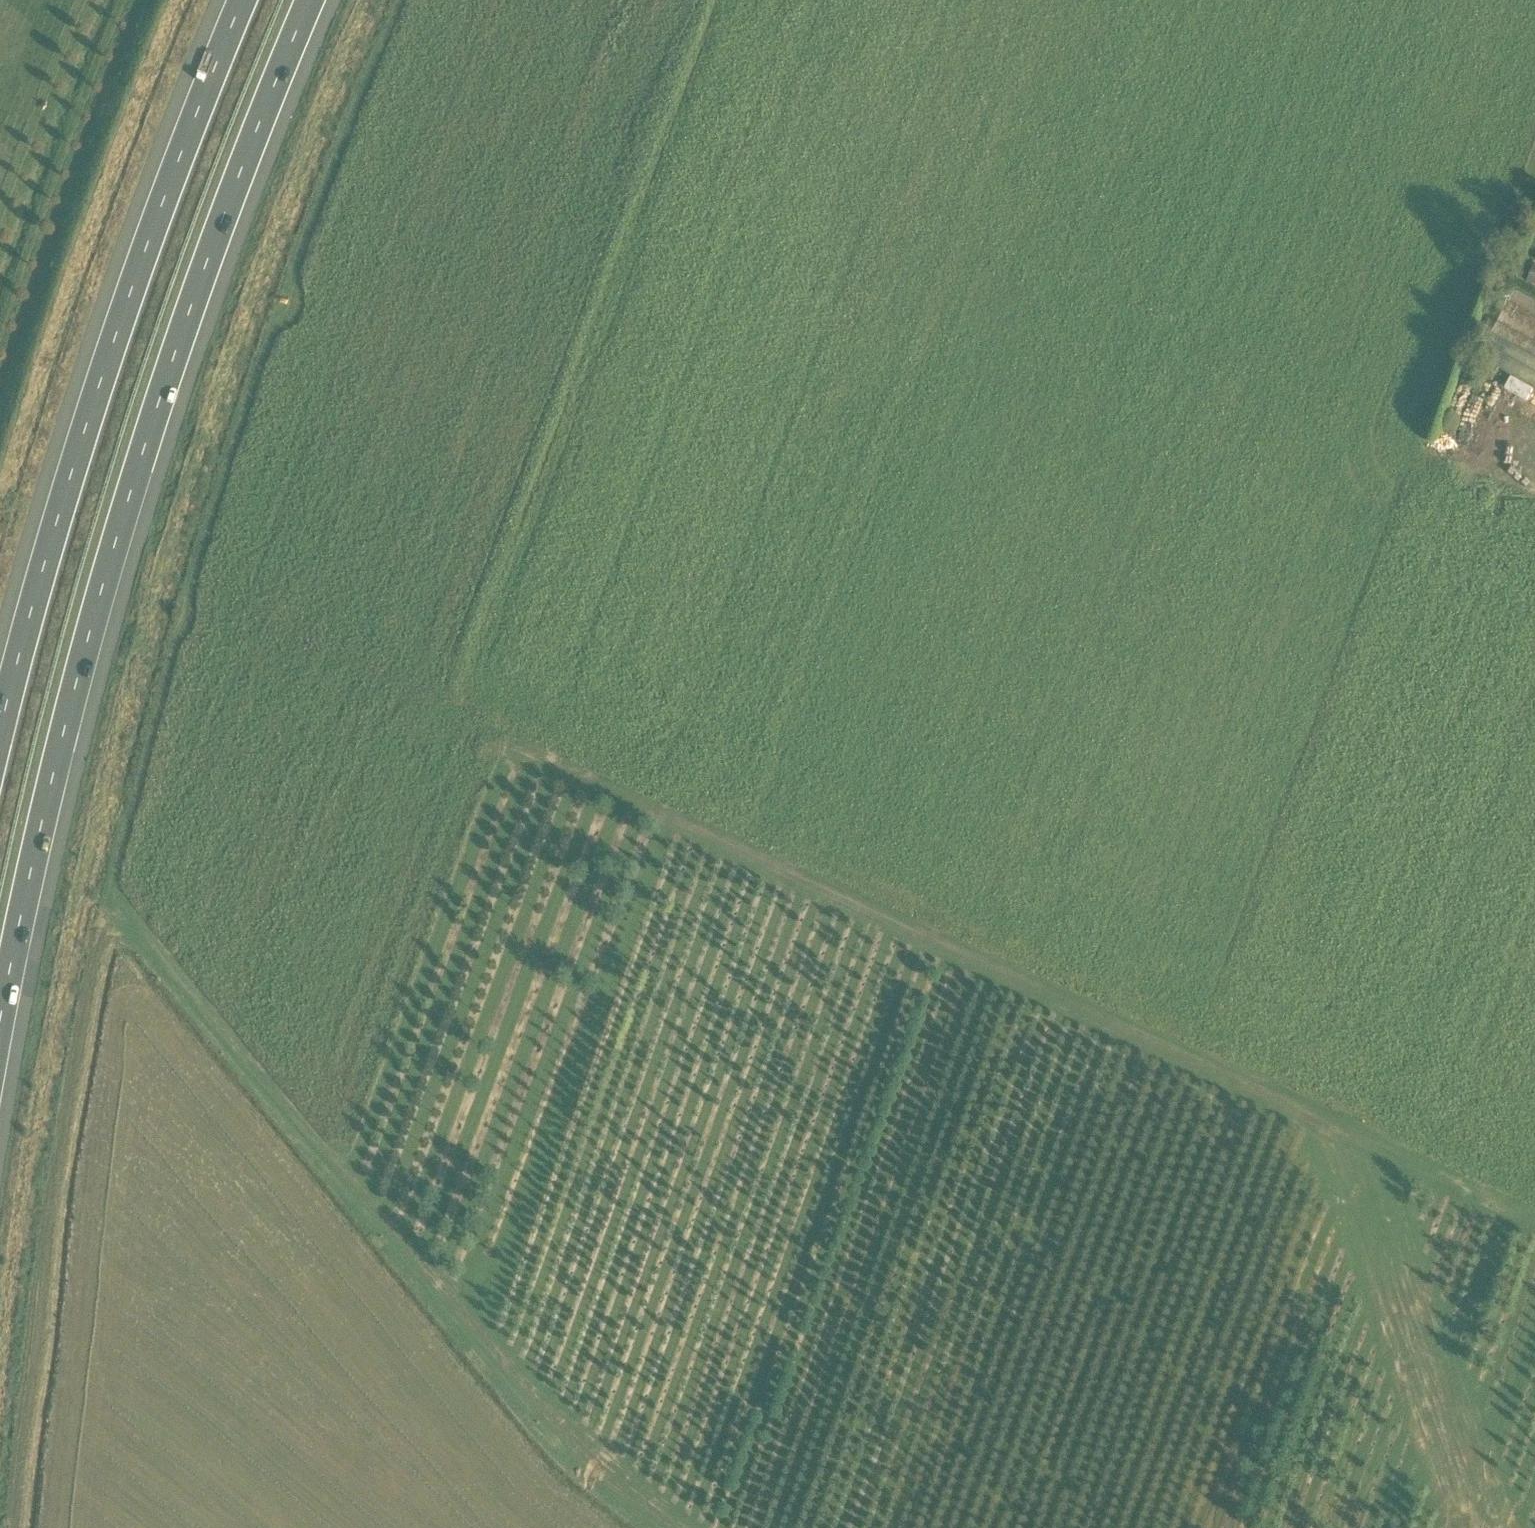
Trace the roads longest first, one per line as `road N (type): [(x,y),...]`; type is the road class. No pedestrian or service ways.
road 1 (motorway): [(0,1026),(62,732),(121,525),(209,261),(310,0)]
road 2 (motorway): [(237,0),(57,507),(0,739)]

